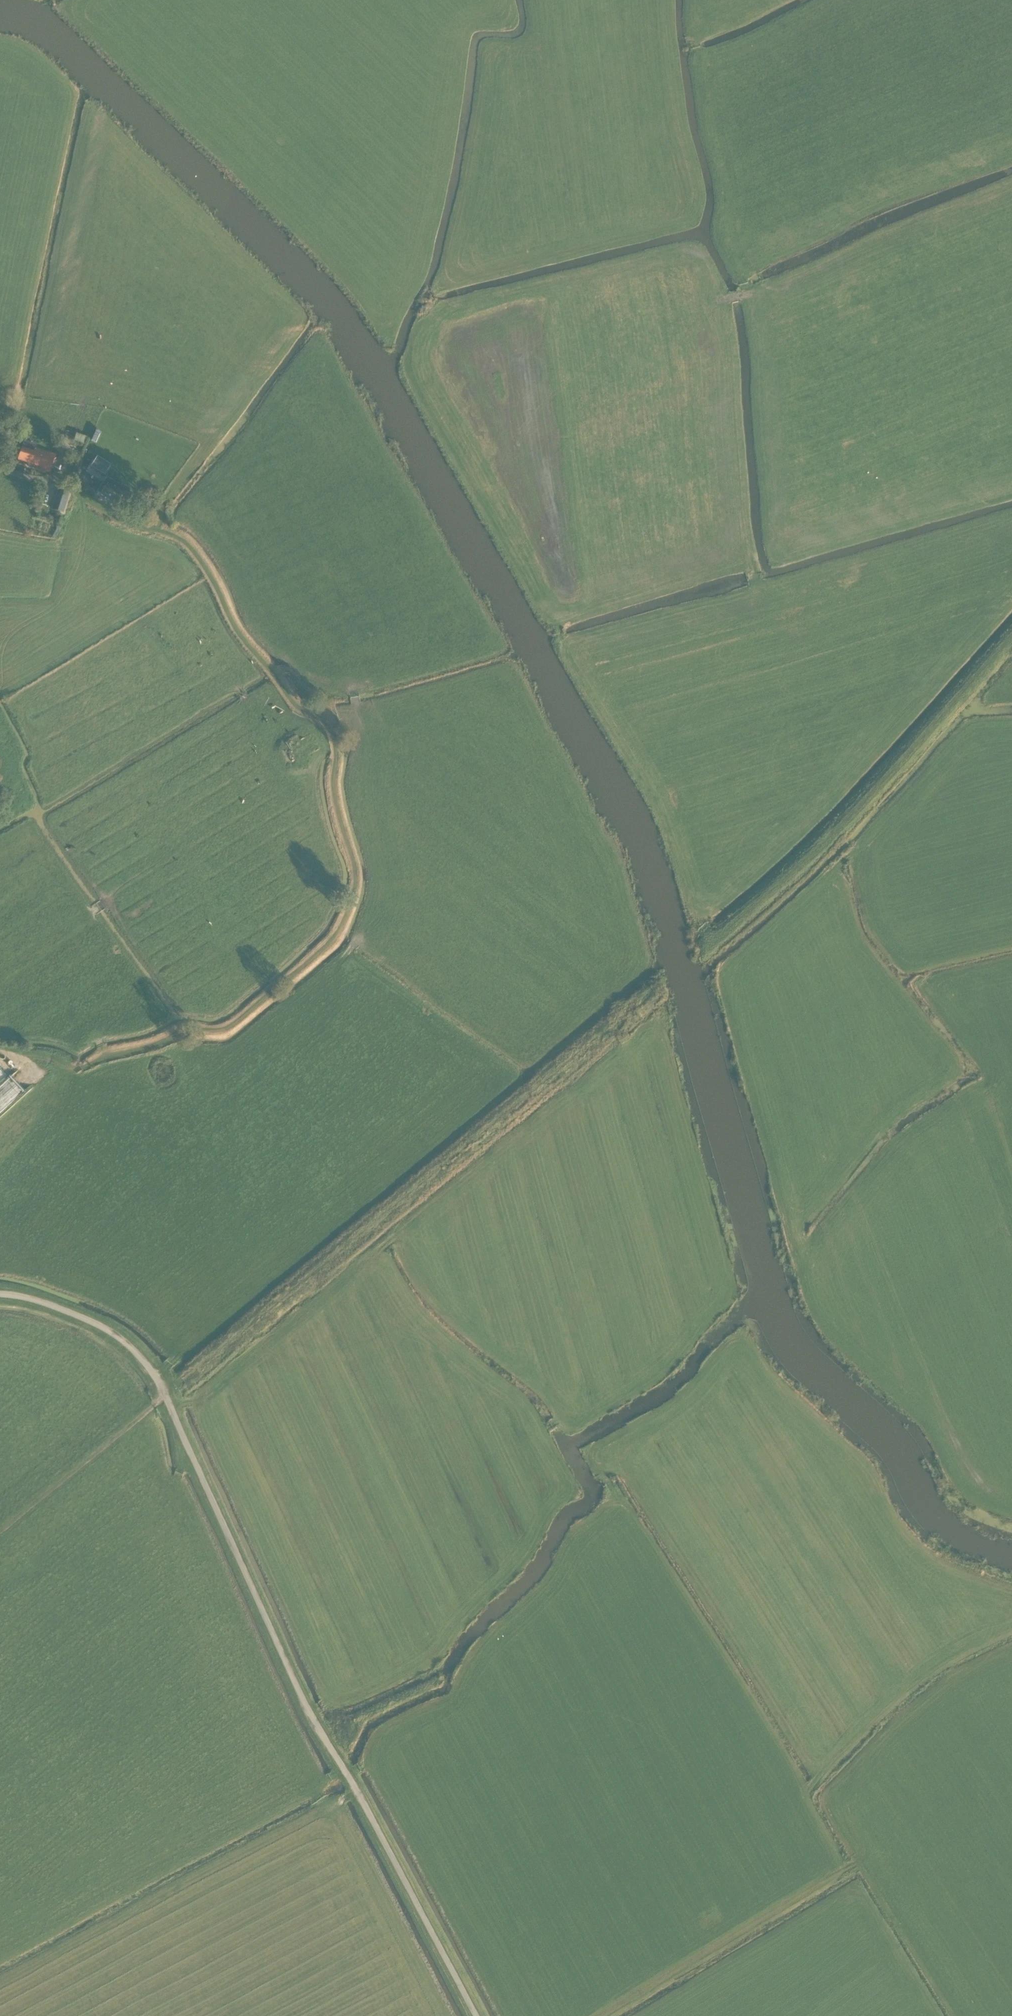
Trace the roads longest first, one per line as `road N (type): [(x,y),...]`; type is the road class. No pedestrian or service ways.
road 1 (track): [(70,487),(191,550),(251,648),(301,708),(329,720),(356,884),(327,944),(226,1029),(189,1030),(72,1069),(38,1071)]
road 2 (unclassified): [(477,2015),(255,1594),(147,1366),(97,1324),(0,1294)]

